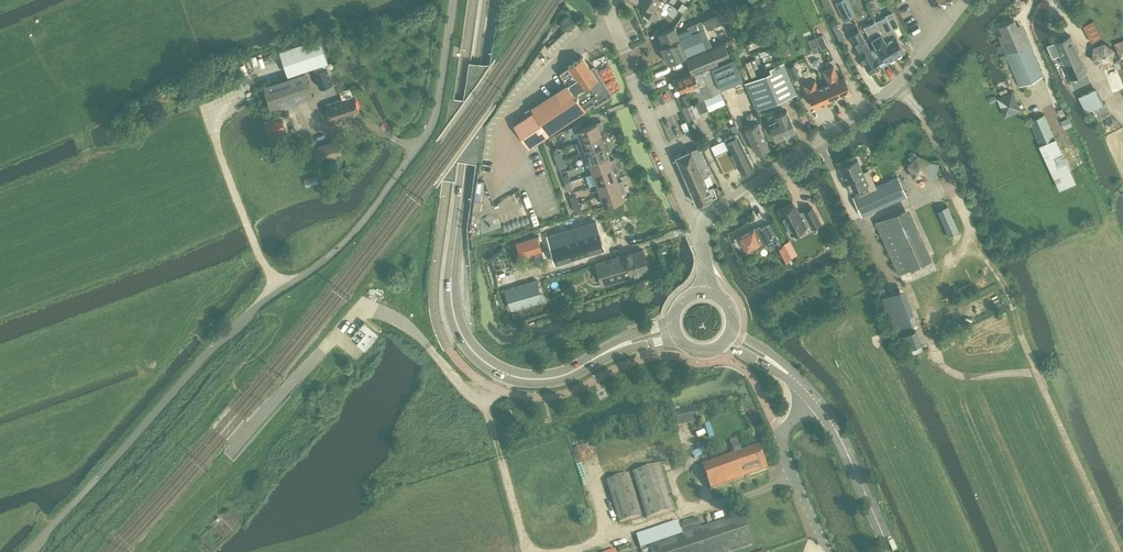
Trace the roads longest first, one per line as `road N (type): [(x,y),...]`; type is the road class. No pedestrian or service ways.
road 1 (unclassified): [(27,551),(233,326),(363,222),(434,119),(453,0)]
road 2 (secondary): [(599,355),(563,375),(515,376),(475,354),(454,317),(451,264),(489,0)]
road 3 (residential): [(702,222),(897,82),(968,0)]
road 4 (residential): [(702,222),(633,79),(611,10)]
road 5 (residential): [(827,551),(780,439),(811,396)]

